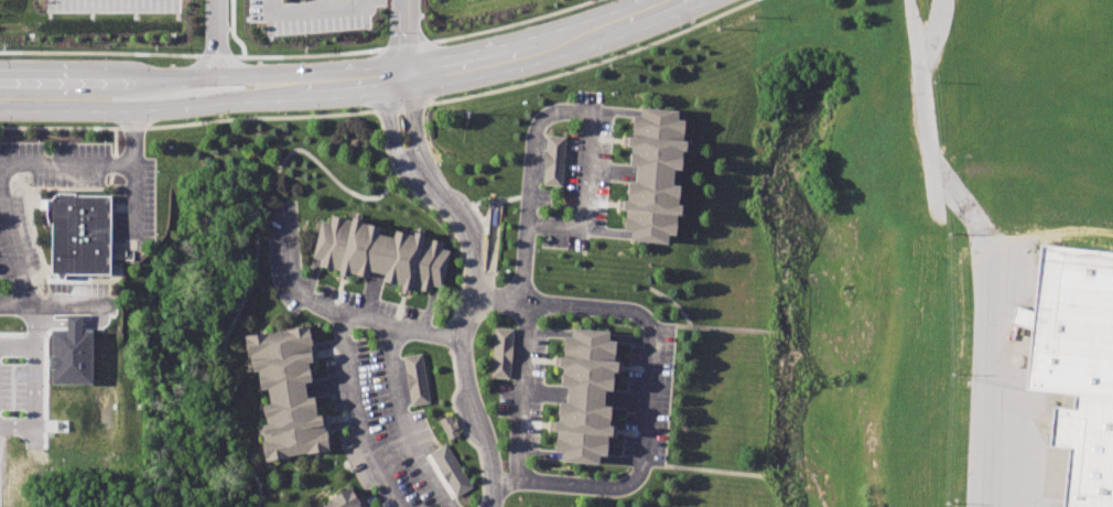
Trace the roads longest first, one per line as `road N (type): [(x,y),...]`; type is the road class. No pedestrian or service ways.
road 1 (residential): [(493,506),(463,357),(475,246),(464,215),(425,188),(401,147),(400,77)]
road 2 (residential): [(400,77),(496,66),(692,0)]
road 3 (residential): [(0,109),(171,108),(296,85)]
road 4 (residential): [(296,85),(246,74),(120,78)]
road 5 (residential): [(120,78),(0,77)]

